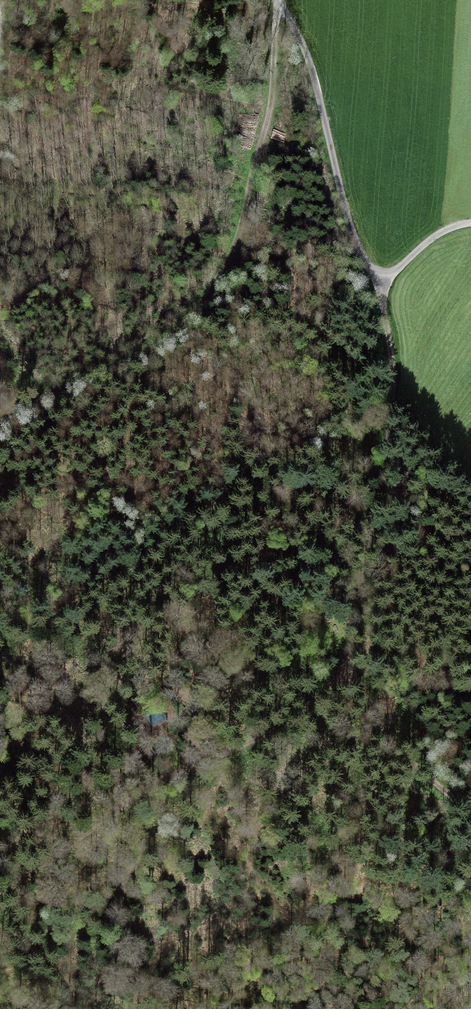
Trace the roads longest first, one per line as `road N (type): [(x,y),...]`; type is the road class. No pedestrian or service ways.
road 1 (track): [(0,891),(169,778),(284,728),(346,669),(392,399),(383,280)]
road 2 (track): [(279,6),(259,157),(236,240),(203,303),(146,354),(0,426)]
road 3 (track): [(277,0),(315,81),(346,215),(371,273),(383,280)]
road 4 (track): [(470,815),(418,773),(346,669)]

